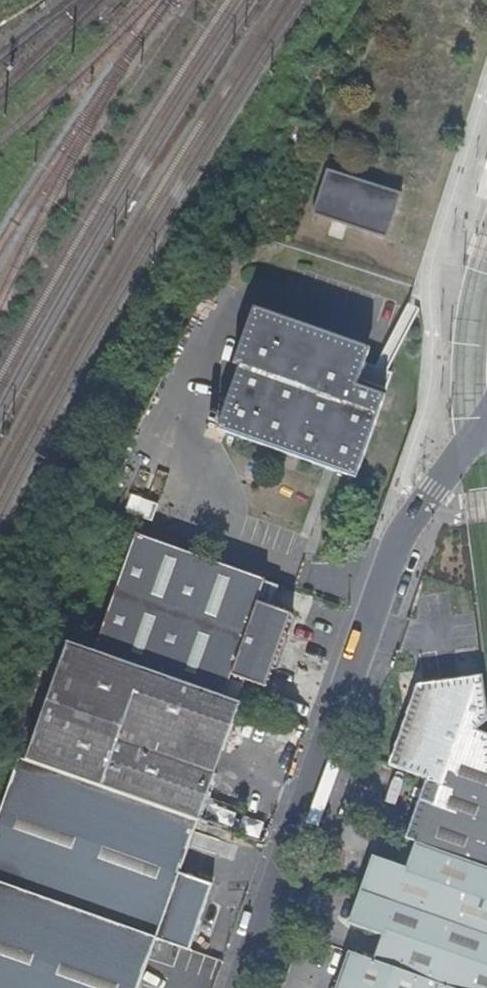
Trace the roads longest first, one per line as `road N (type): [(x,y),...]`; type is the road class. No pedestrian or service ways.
road 1 (residential): [(486,420),(387,558),(233,987)]

